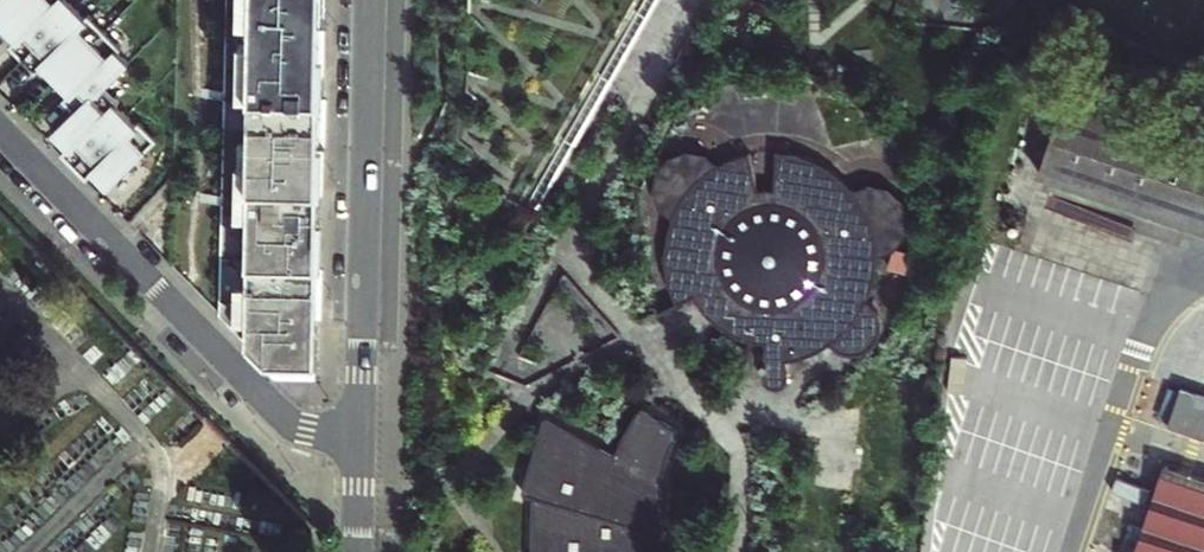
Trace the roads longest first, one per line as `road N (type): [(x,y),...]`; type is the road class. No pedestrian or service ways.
road 1 (residential): [(0,128),(279,415),(306,432),(361,444)]
road 2 (residential): [(374,0),(361,444)]

